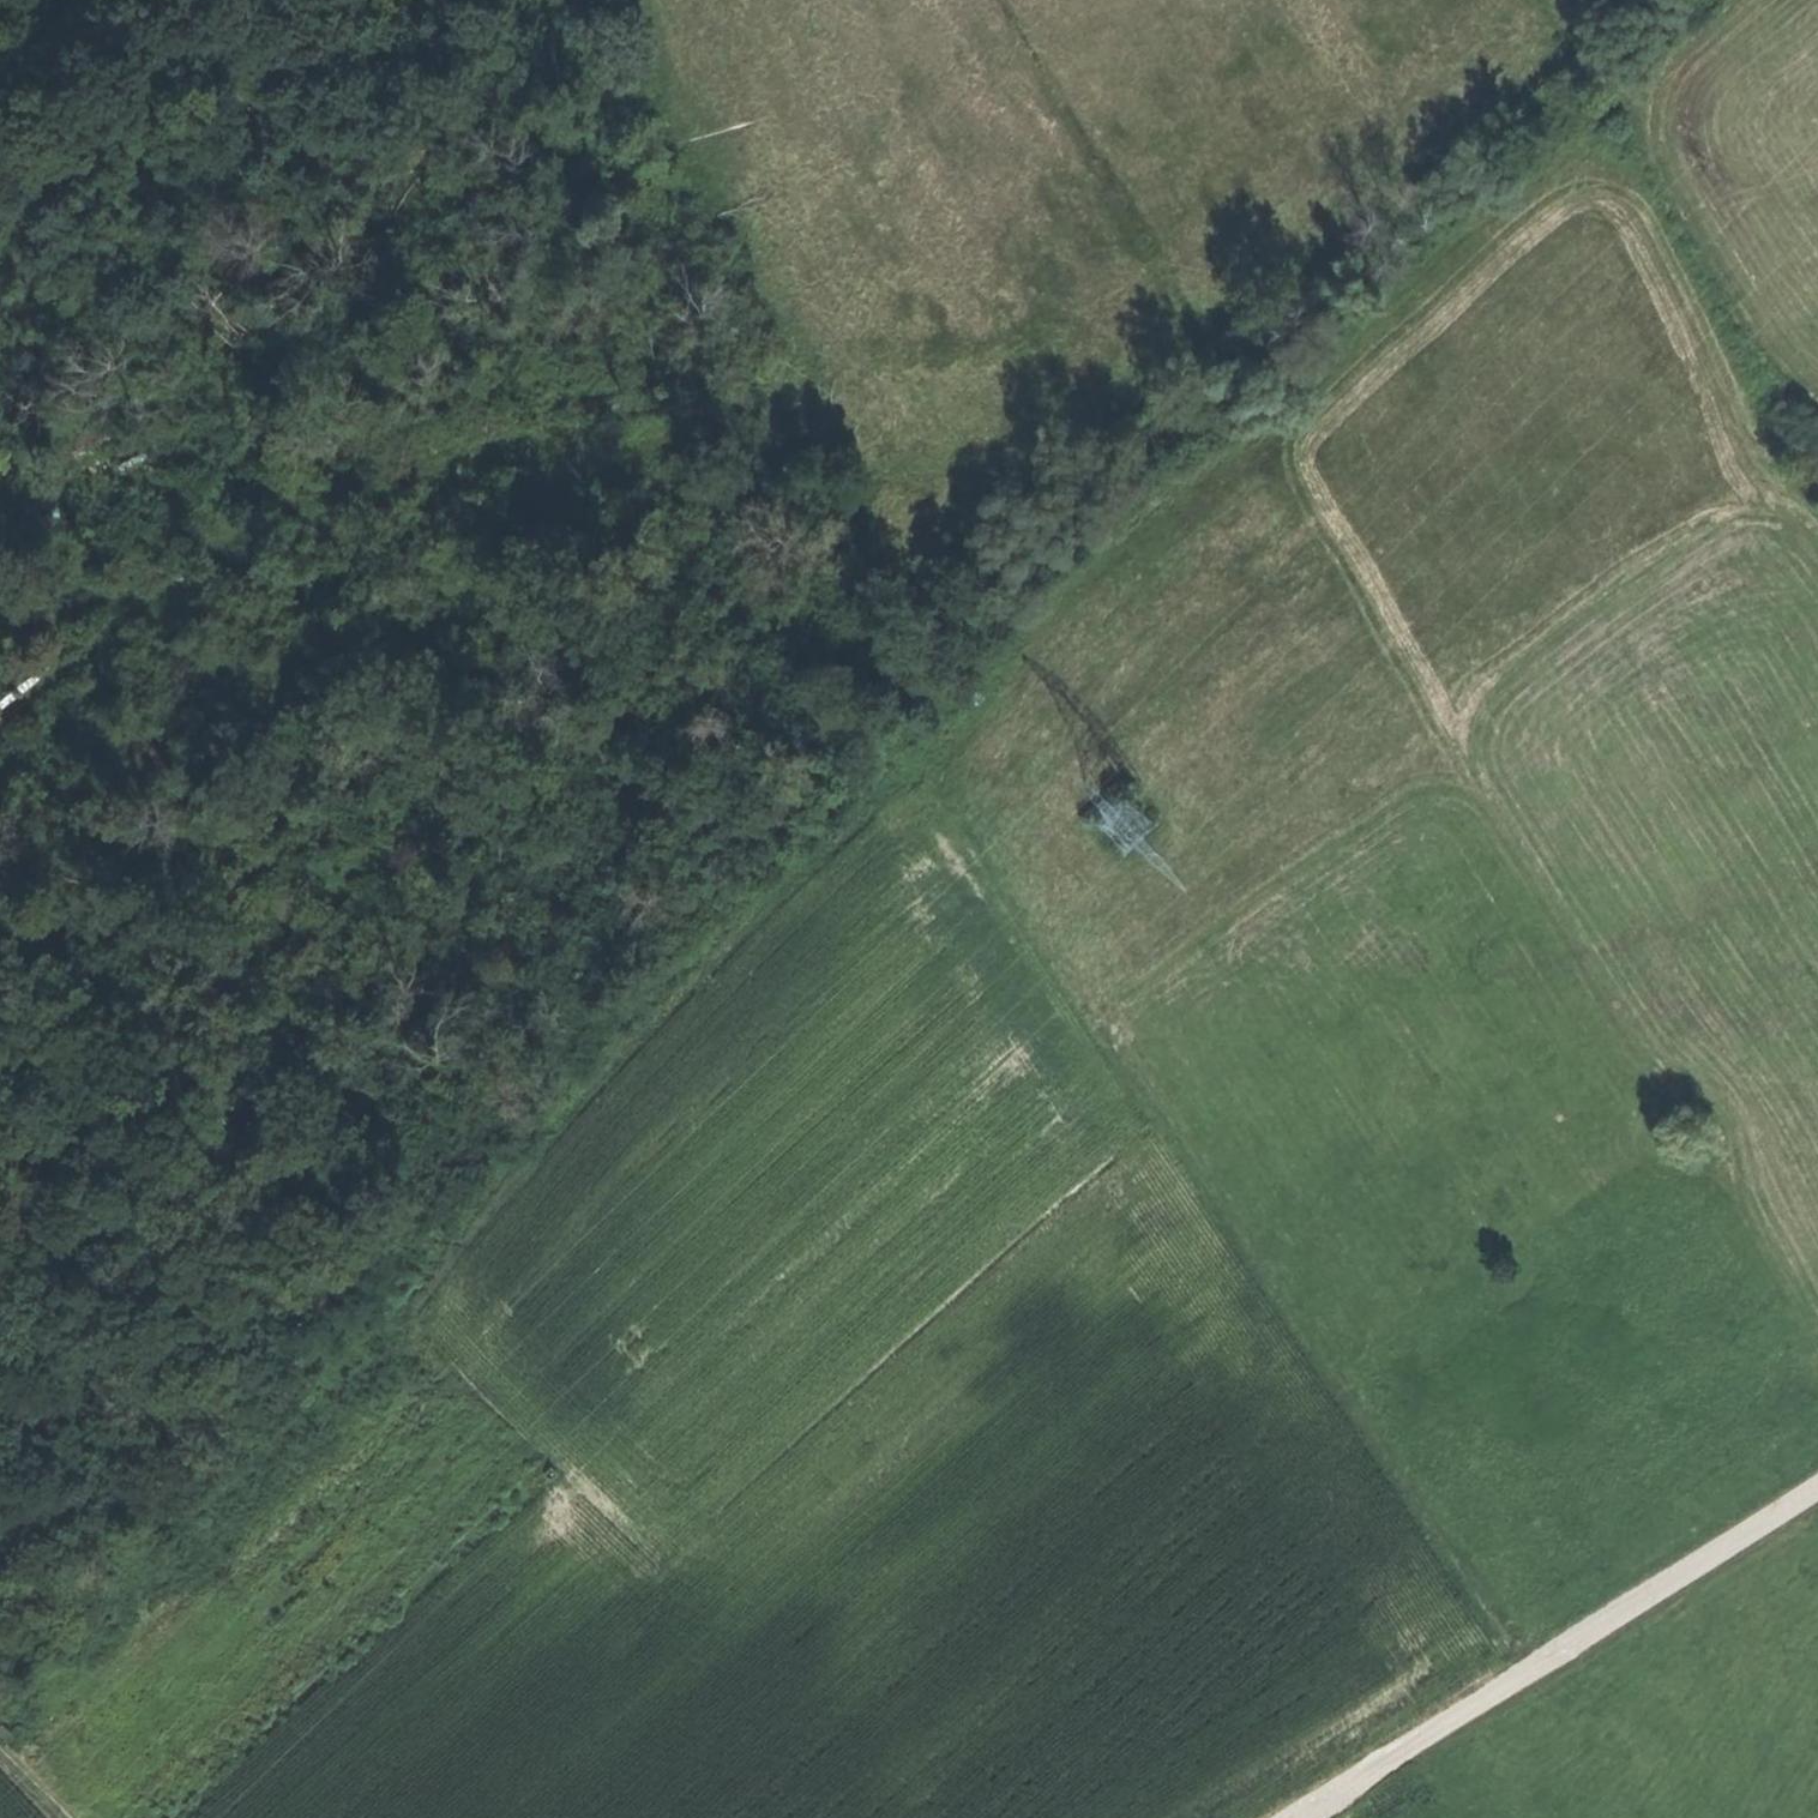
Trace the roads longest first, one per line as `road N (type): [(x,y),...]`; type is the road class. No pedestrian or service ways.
road 1 (track): [(1298,1817),(1817,1484)]
road 2 (track): [(0,325),(19,263),(0,190)]

